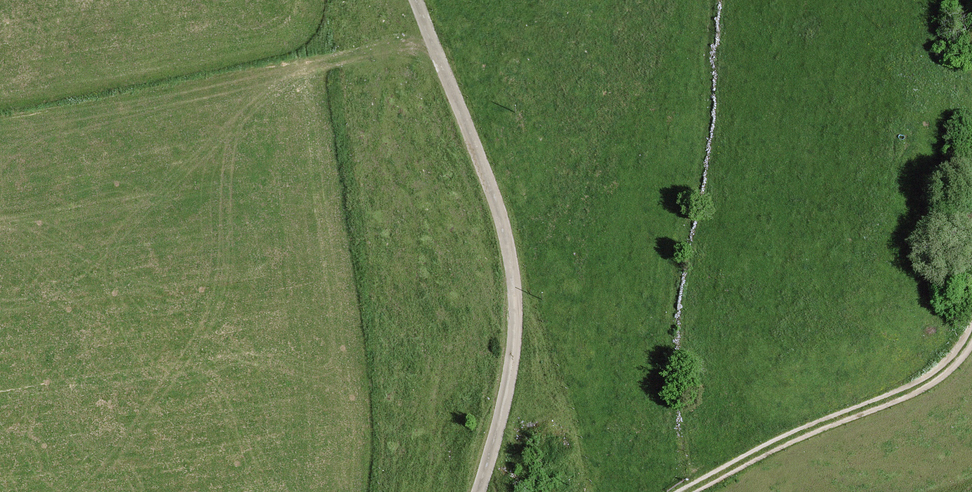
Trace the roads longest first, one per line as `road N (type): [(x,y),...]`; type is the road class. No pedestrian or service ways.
road 1 (track): [(478,491),(513,311),(497,217),(419,0)]
road 2 (track): [(687,491),(963,360),(971,326)]

